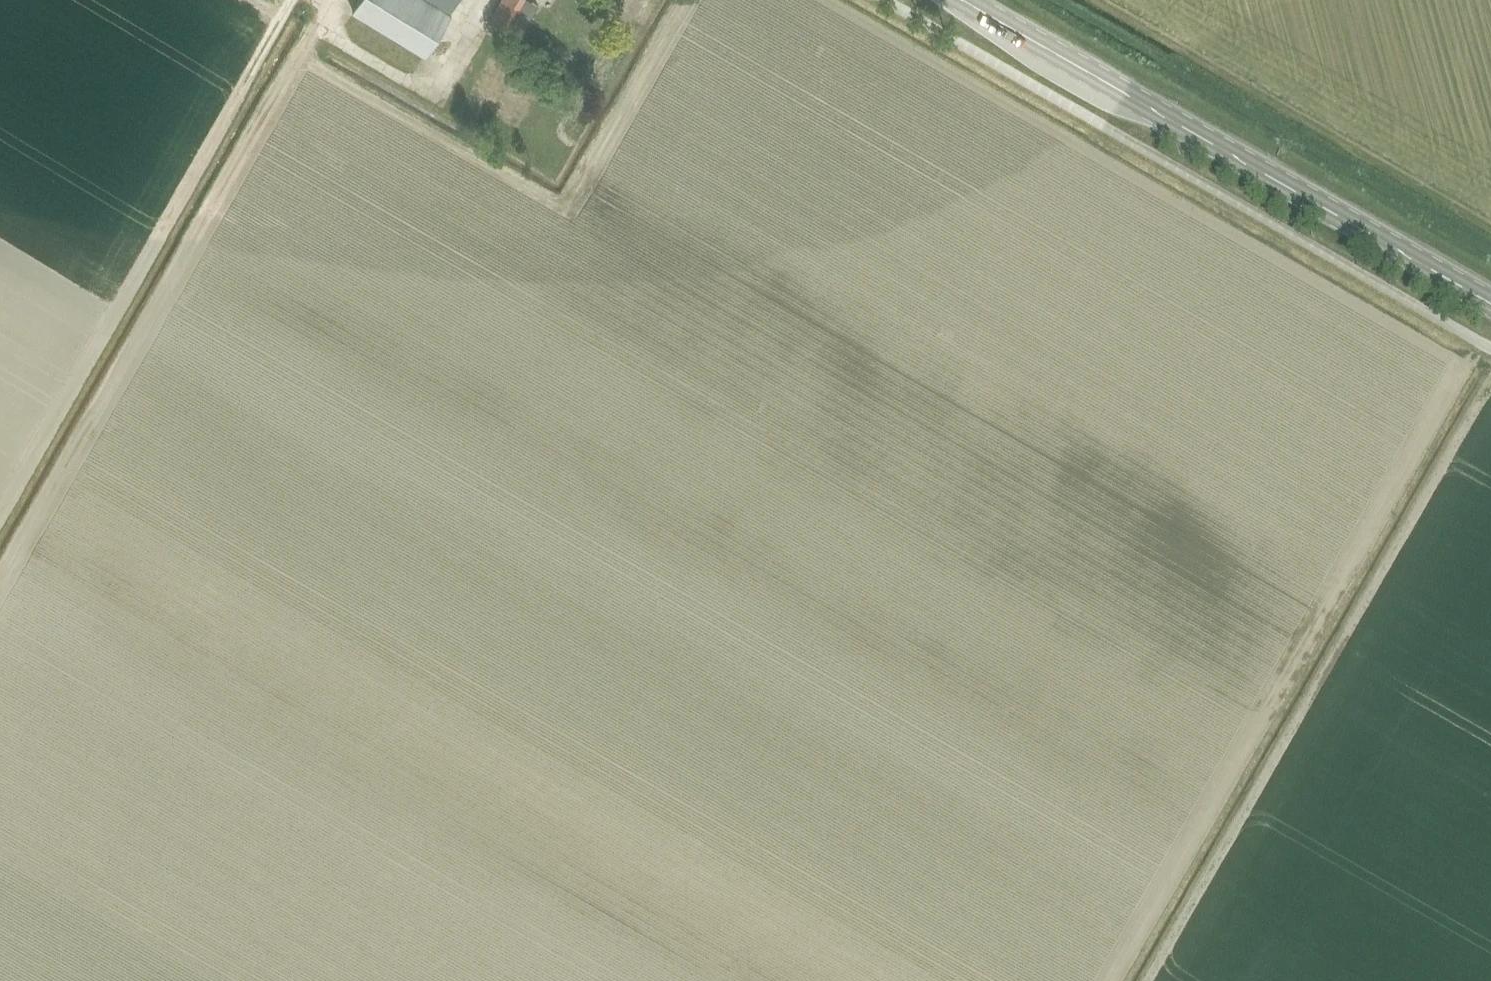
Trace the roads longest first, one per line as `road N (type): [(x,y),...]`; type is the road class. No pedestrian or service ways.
road 1 (primary): [(1490,304),(961,0)]

